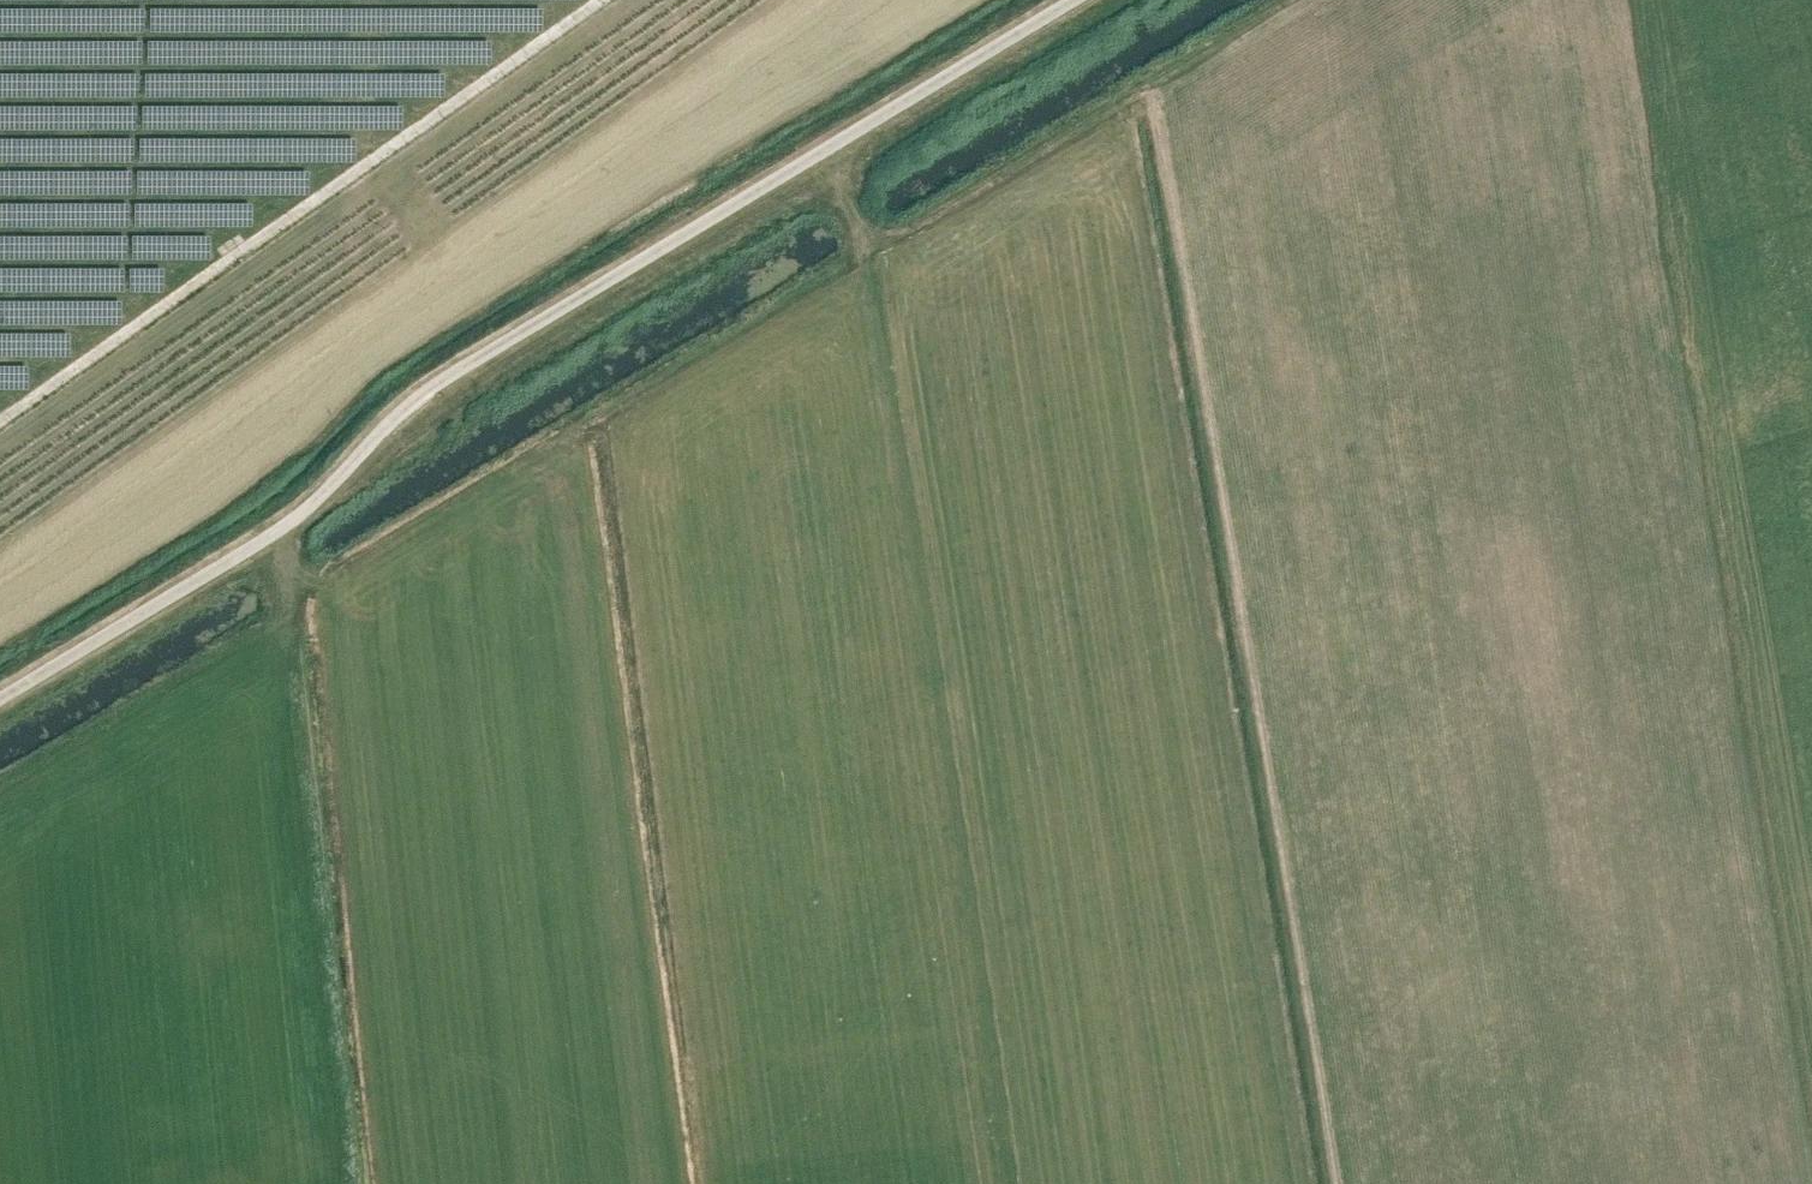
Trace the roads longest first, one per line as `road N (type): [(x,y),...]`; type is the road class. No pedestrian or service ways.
road 1 (unclassified): [(0,699),(277,532),(402,411),(471,363),(1073,0)]
road 2 (track): [(0,425),(607,0)]

